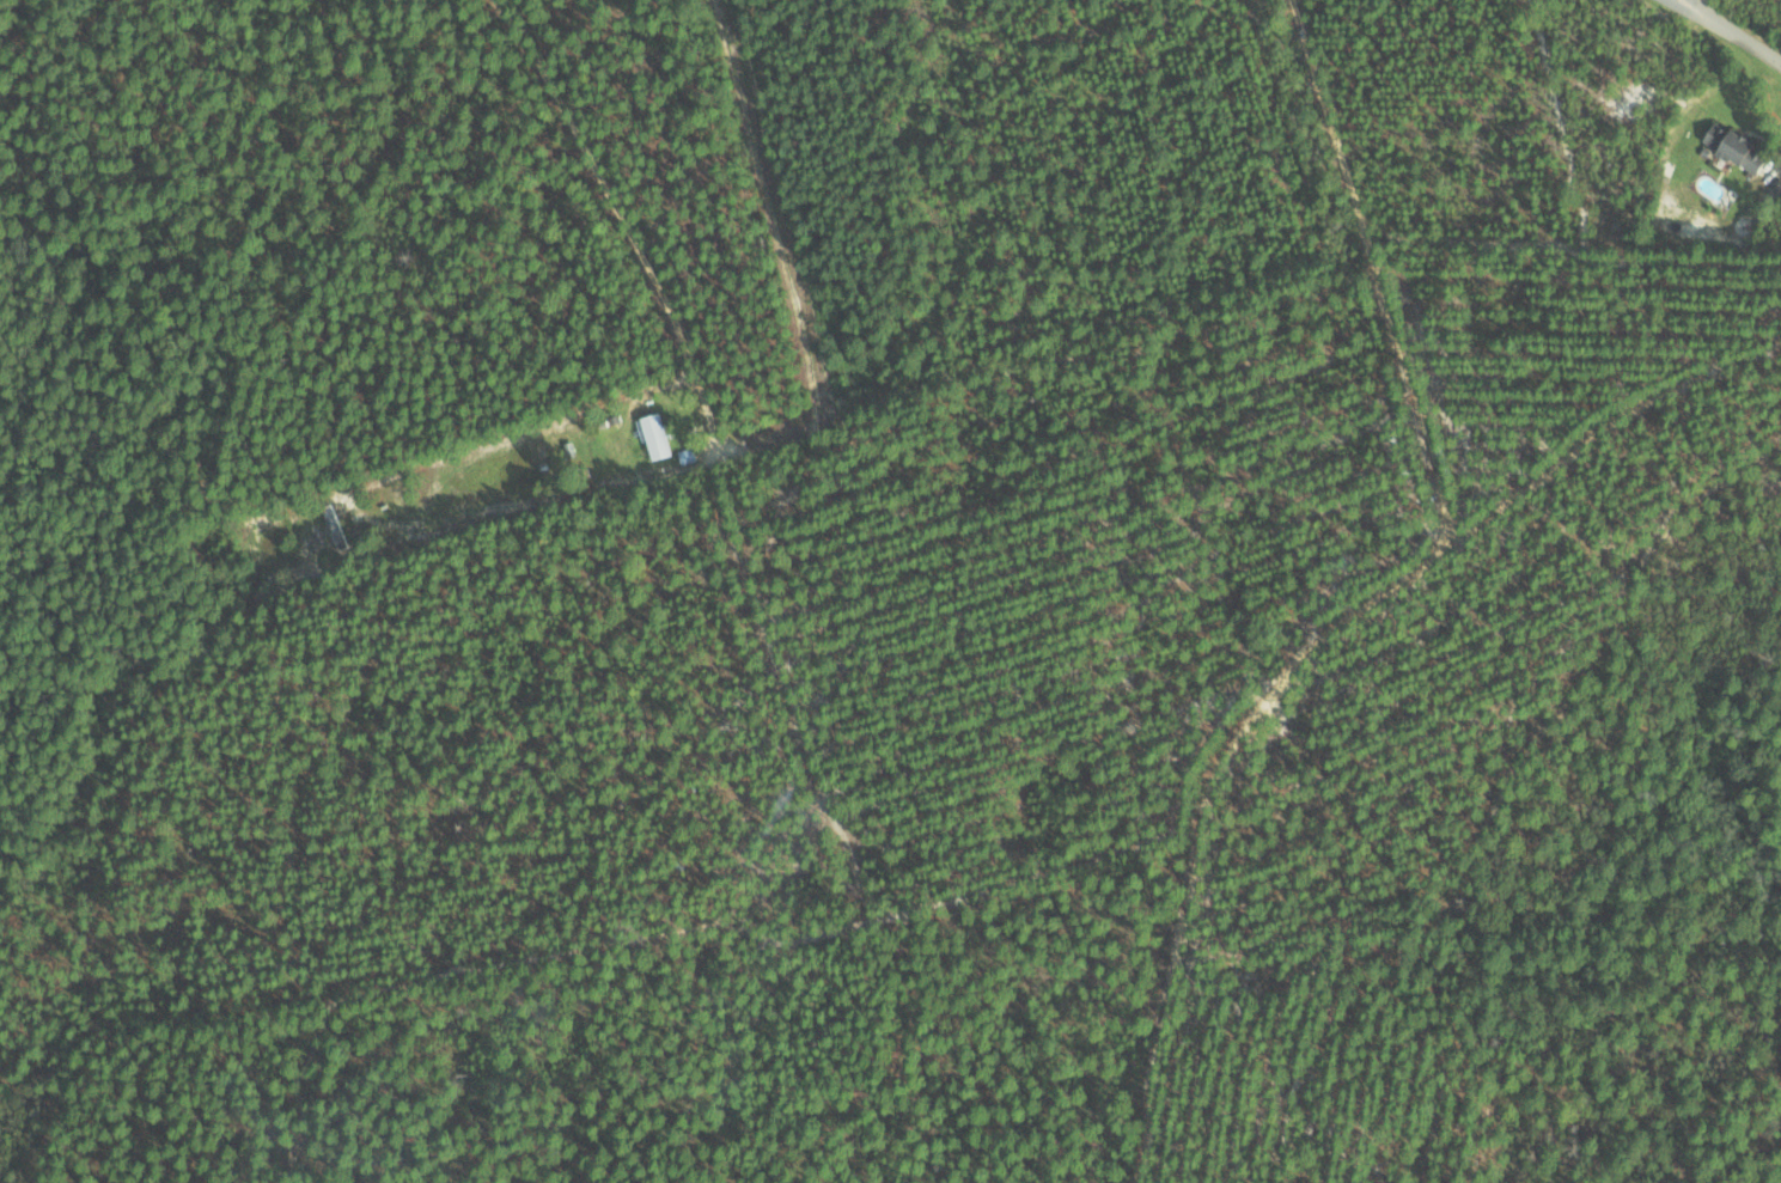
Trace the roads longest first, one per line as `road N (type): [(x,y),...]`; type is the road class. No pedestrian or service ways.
road 1 (track): [(500,0),(629,222),(682,337),(709,439)]
road 2 (residential): [(1671,0),(1780,69)]

